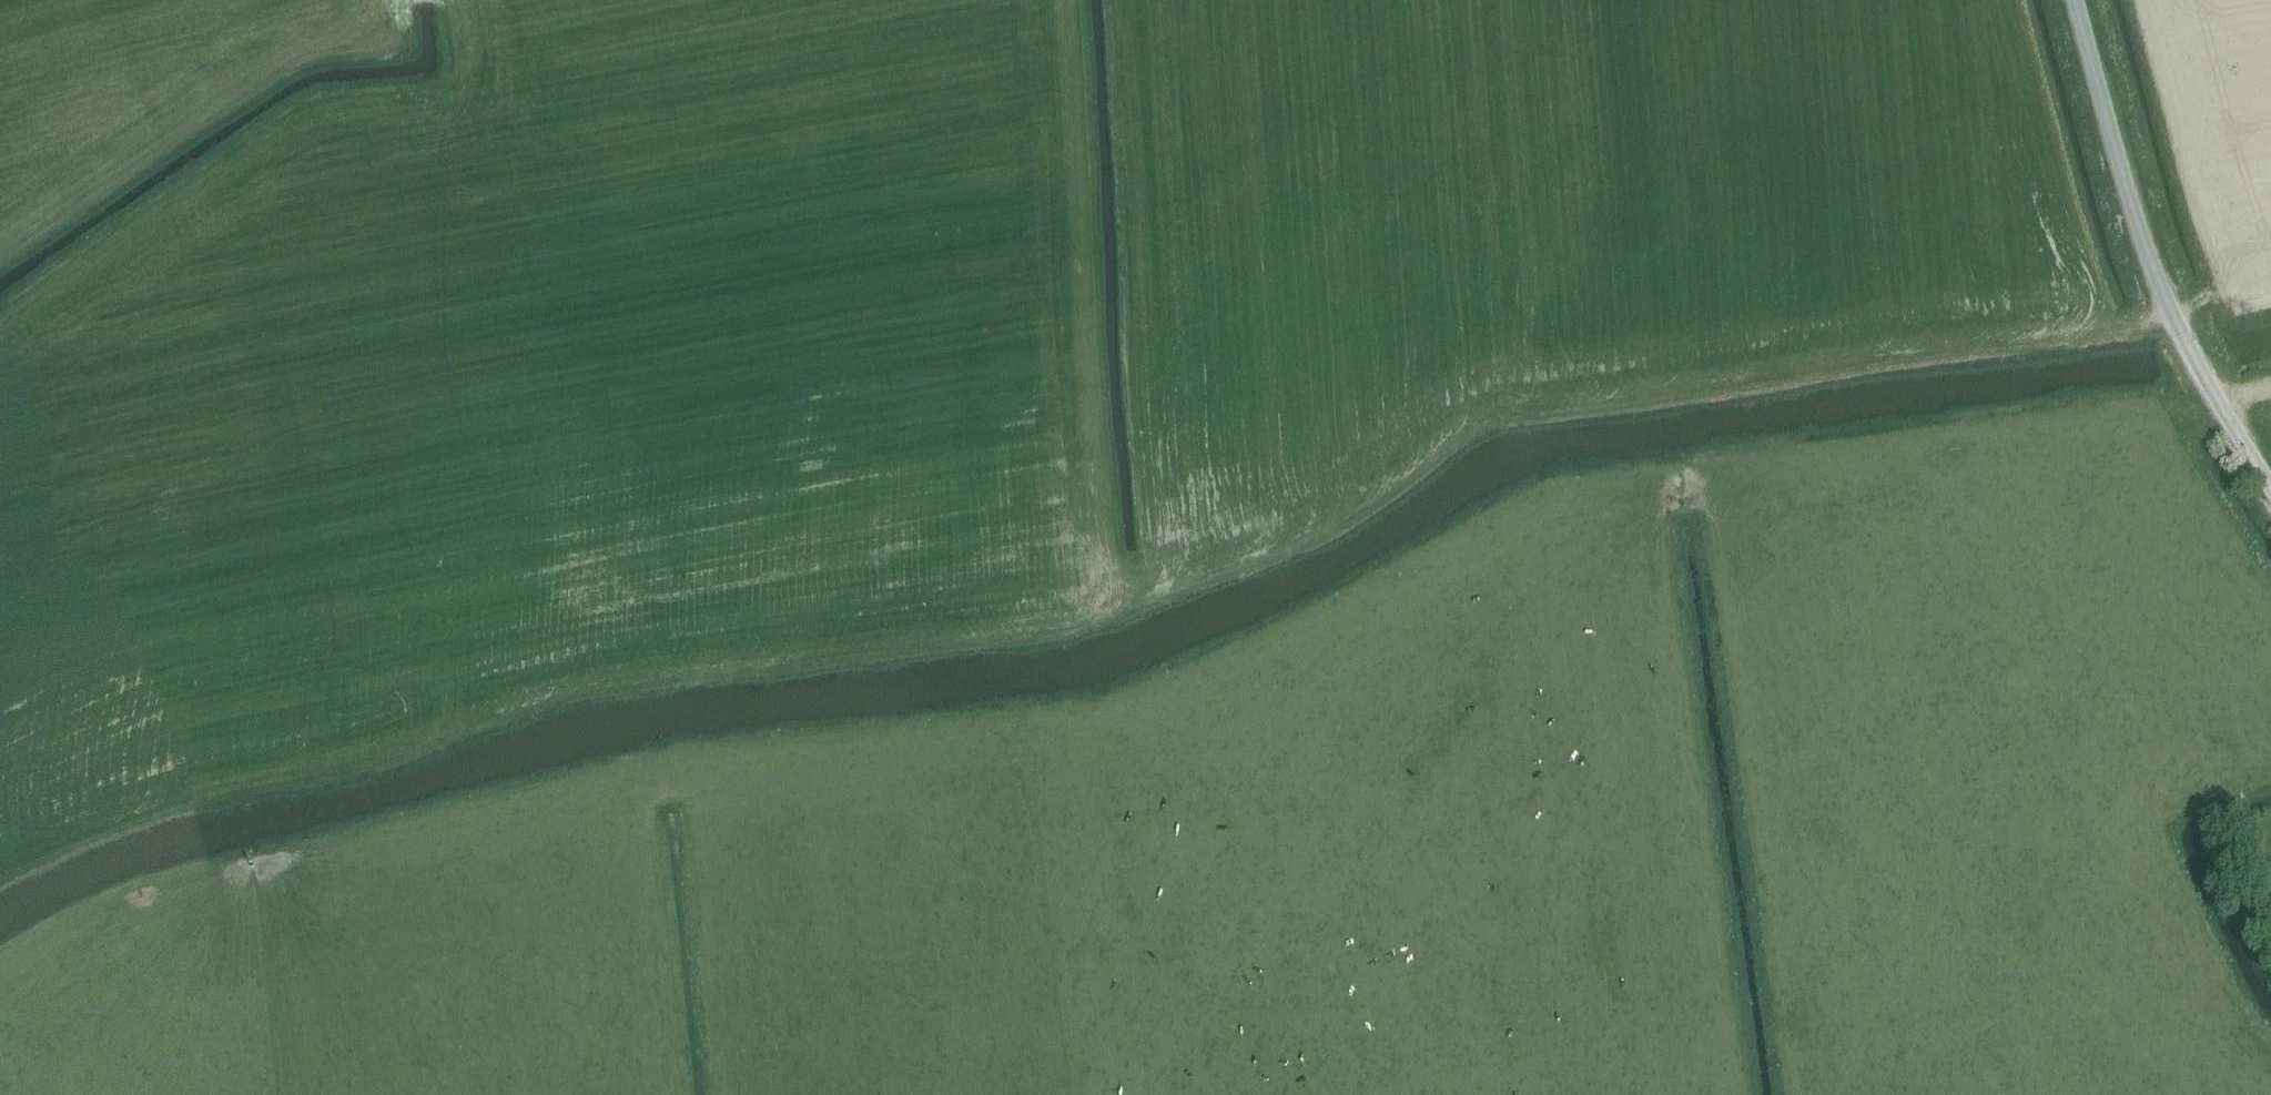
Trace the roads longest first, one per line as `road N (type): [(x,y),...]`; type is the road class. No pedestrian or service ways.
road 1 (unclassified): [(2270,489),(2161,292),(2075,0)]
road 2 (track): [(1073,0),(1084,165)]

